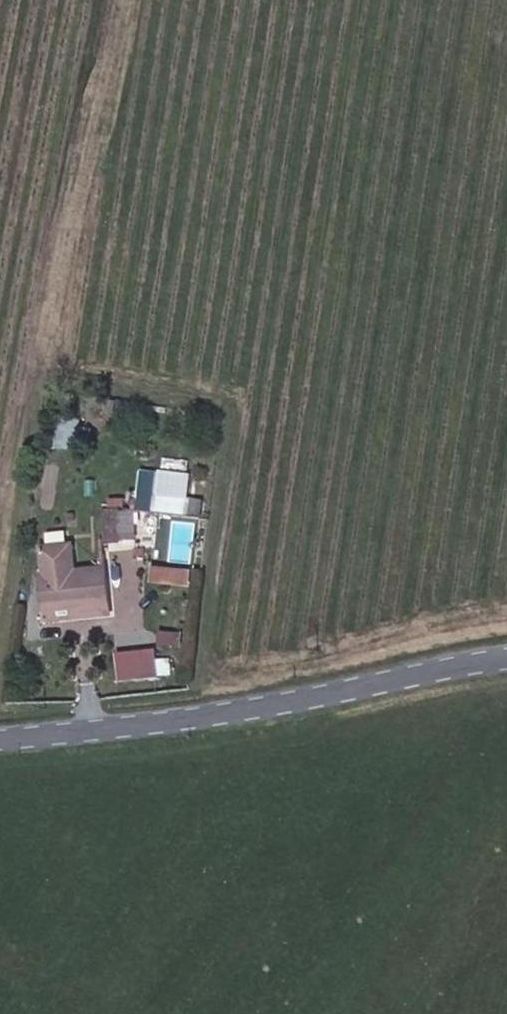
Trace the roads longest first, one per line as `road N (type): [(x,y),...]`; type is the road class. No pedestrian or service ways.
road 1 (tertiary): [(0,741),(224,716),(506,662)]

